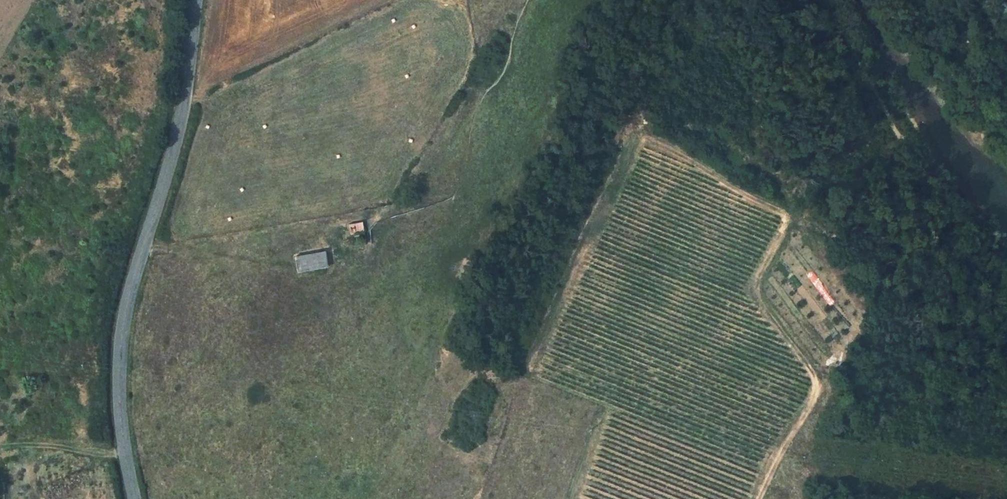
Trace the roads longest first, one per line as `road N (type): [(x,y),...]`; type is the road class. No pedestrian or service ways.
road 1 (tertiary): [(198,0),(183,112),(128,312),(122,384),(138,498)]

